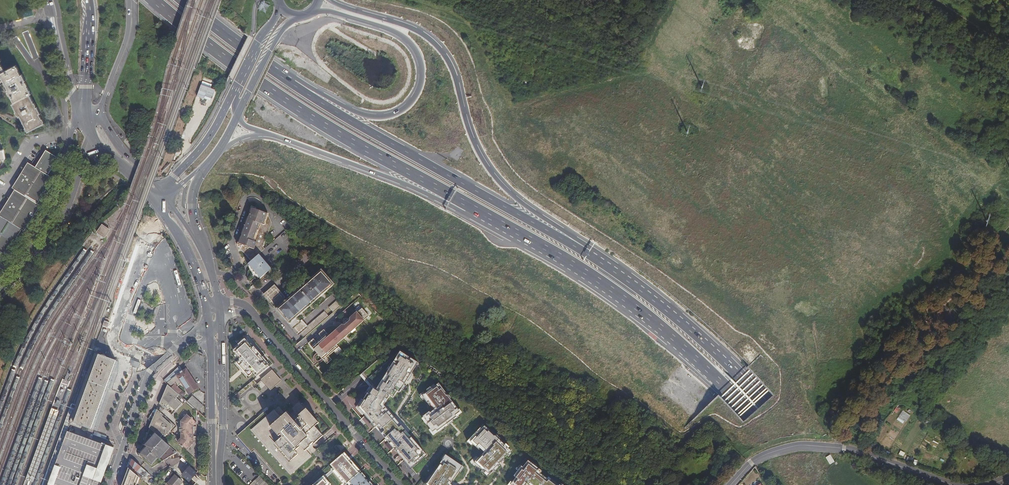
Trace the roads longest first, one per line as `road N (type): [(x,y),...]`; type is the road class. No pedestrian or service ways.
road 1 (trunk): [(469,208),(621,298),(750,415),(809,484)]
road 2 (trunk): [(590,252),(492,174),(438,46),(333,0)]
road 3 (trunk): [(156,0),(307,114),(469,208)]
road 4 (trunk): [(590,252),(296,87)]
road 5 (trunk): [(831,484),(720,358),(590,252)]
road 6 (trunk): [(315,10),(397,32),(420,58),(421,79),(411,102),(375,117),(296,87)]
road 7 (residential): [(220,307),(252,315),(400,484)]
road 8 (trunk): [(264,126),(469,208)]
road 9 (residential): [(949,484),(816,445),(753,461)]
road 10 (tertiary): [(83,113),(72,126),(51,215),(0,277)]
road 11 (tertiary): [(0,291),(50,239),(91,134)]
road 12 (residential): [(178,344),(149,371),(110,484)]
road 13 (secondary): [(220,484),(221,330)]
road 14 (secondary): [(210,334),(212,484)]
road 15 (trunk): [(296,87),(183,0)]
road 16 (secondary): [(235,90),(201,148),(158,189)]
road 17 (unclassified): [(97,117),(124,47),(130,0)]
road 18 (secondary): [(154,201),(186,251),(207,309)]

